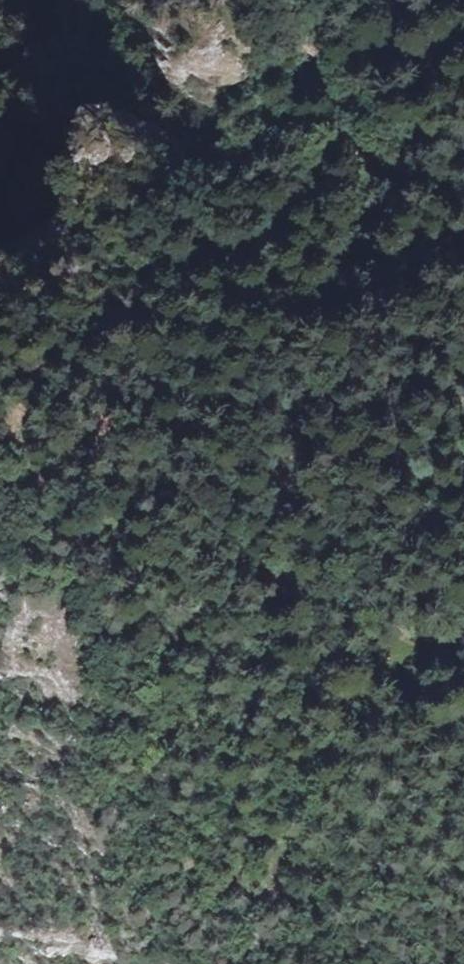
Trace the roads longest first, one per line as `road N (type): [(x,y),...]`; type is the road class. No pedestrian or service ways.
road 1 (track): [(463,652),(280,562),(183,537)]

